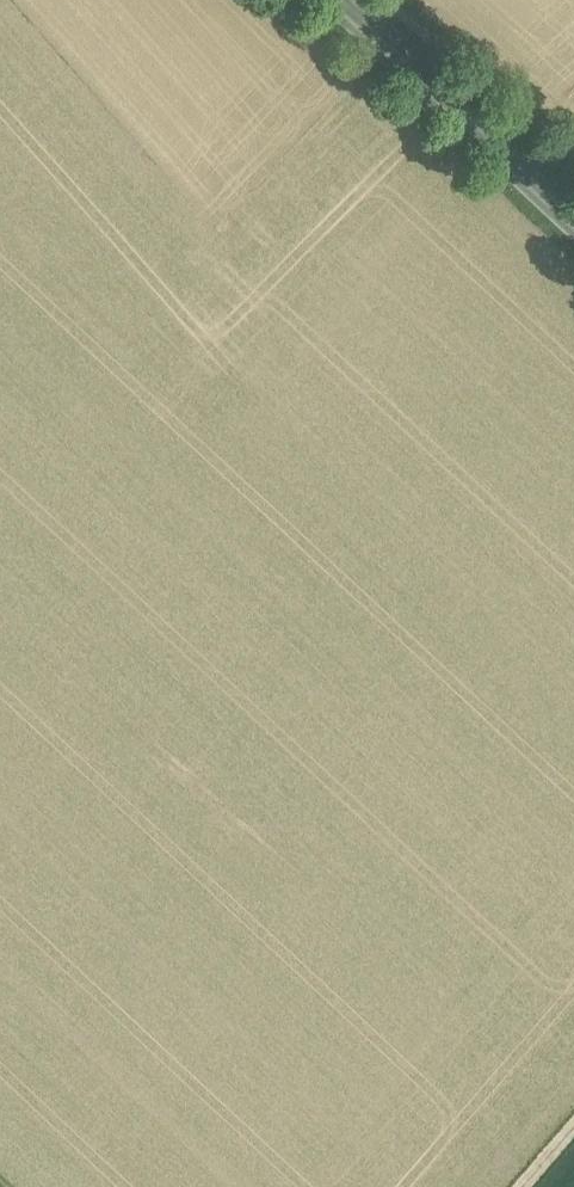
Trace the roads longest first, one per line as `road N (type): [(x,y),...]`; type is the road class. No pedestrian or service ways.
road 1 (secondary): [(573,216),(342,0)]

